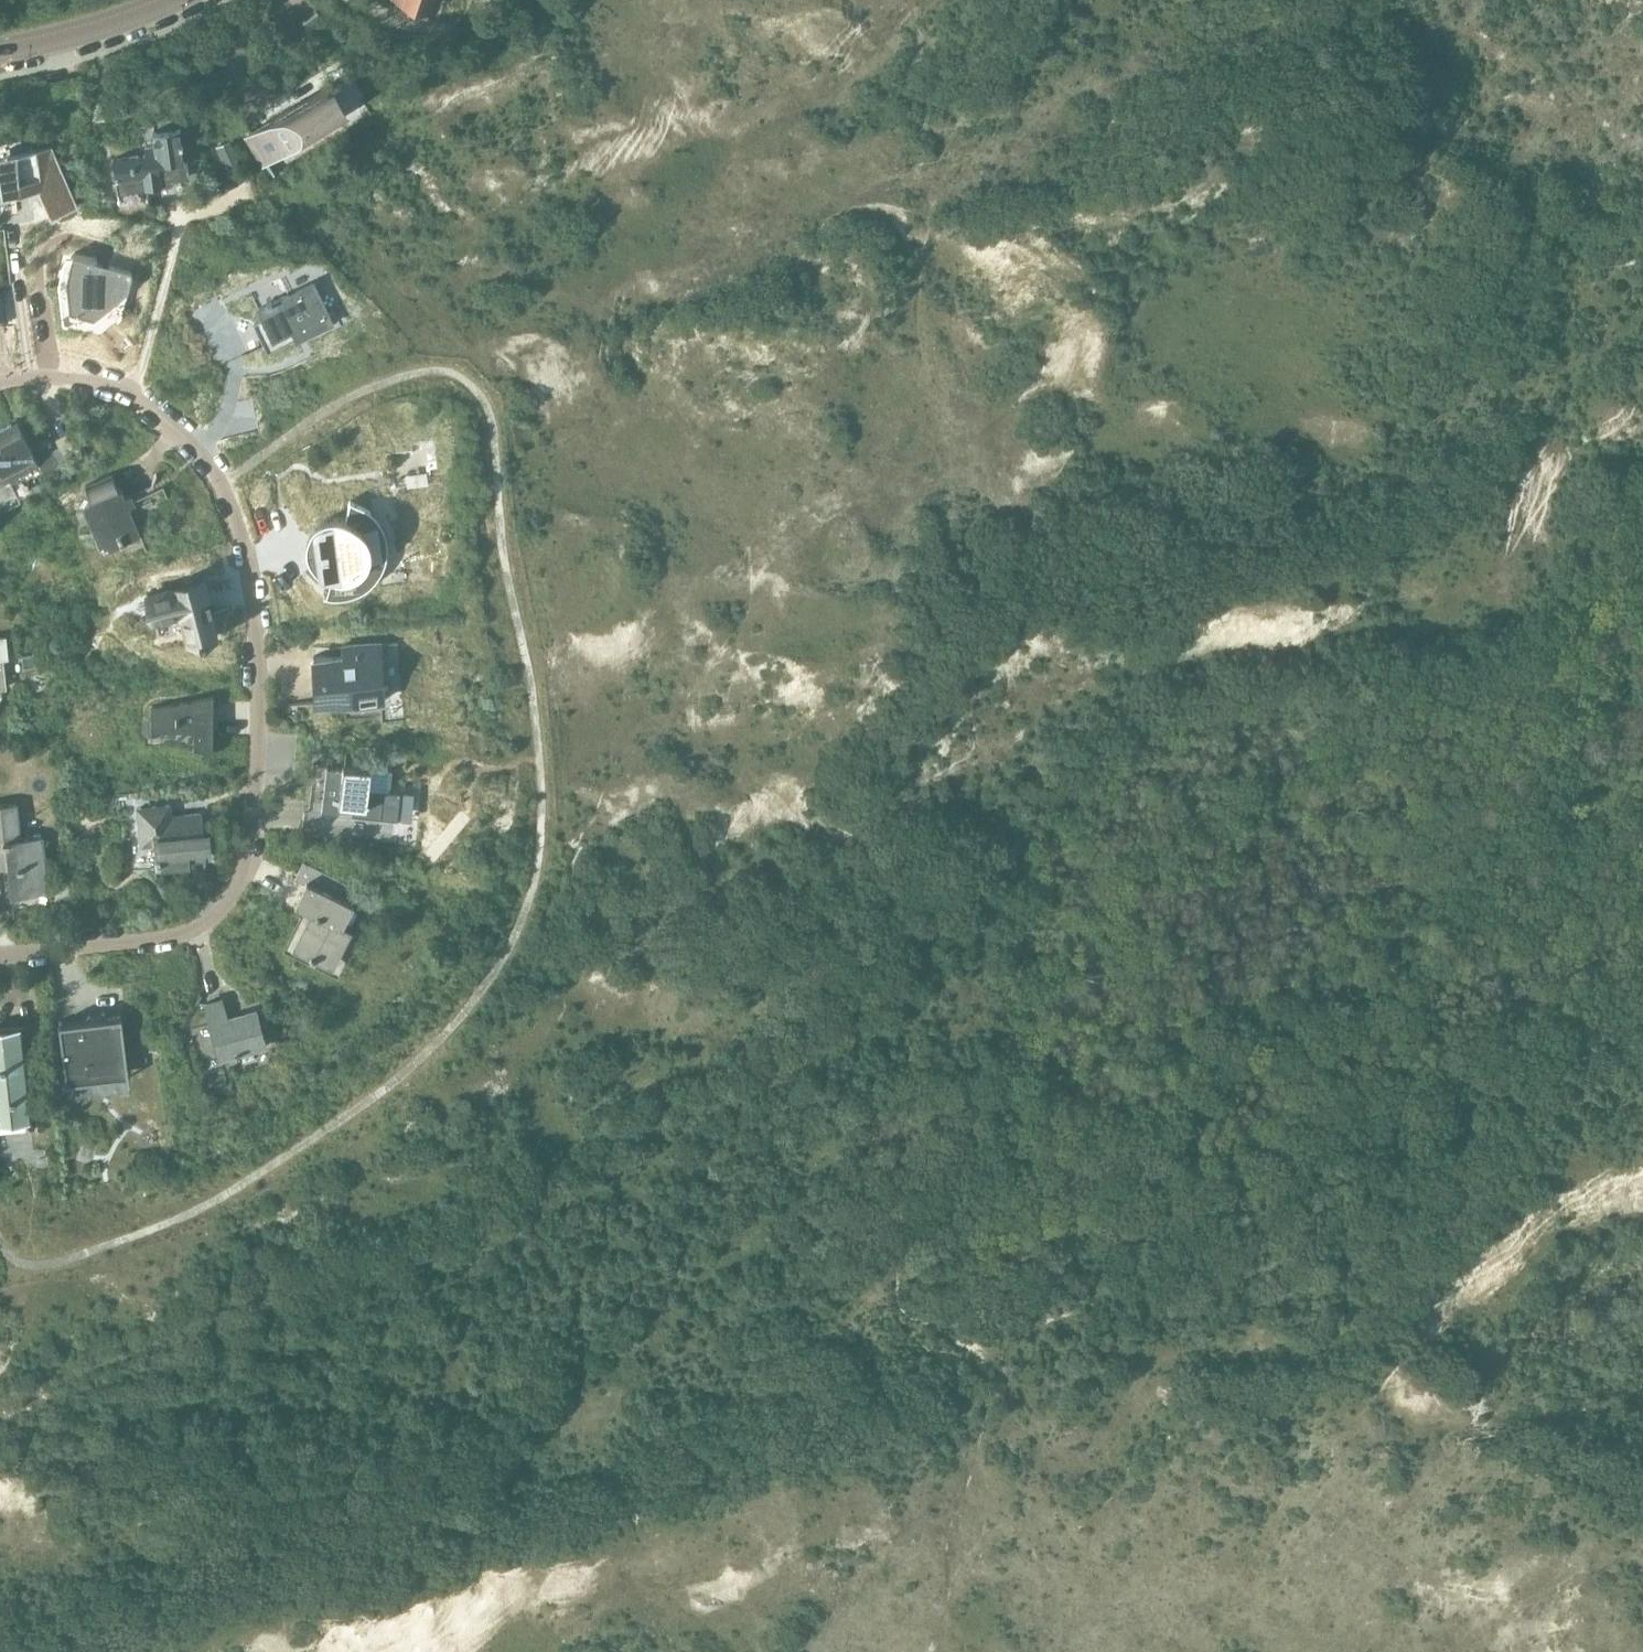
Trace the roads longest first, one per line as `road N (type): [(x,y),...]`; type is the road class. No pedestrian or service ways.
road 1 (residential): [(0,382),(48,377),(108,387),(186,439),(237,525),(259,675),(248,838),(219,911),(181,934),(0,955)]
road 2 (secondary): [(0,49),(100,27),(175,0)]

